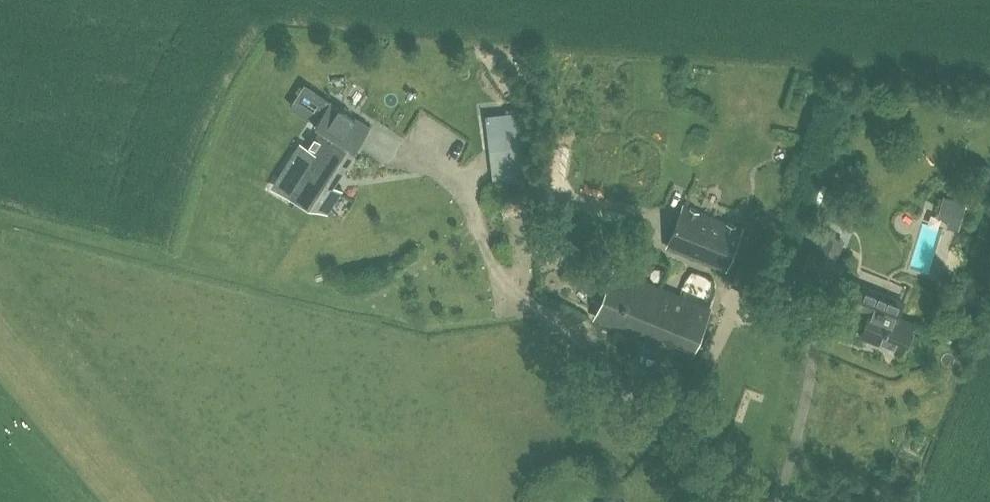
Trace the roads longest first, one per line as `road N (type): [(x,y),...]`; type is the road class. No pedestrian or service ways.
road 1 (track): [(546,305),(425,324),(0,218)]

